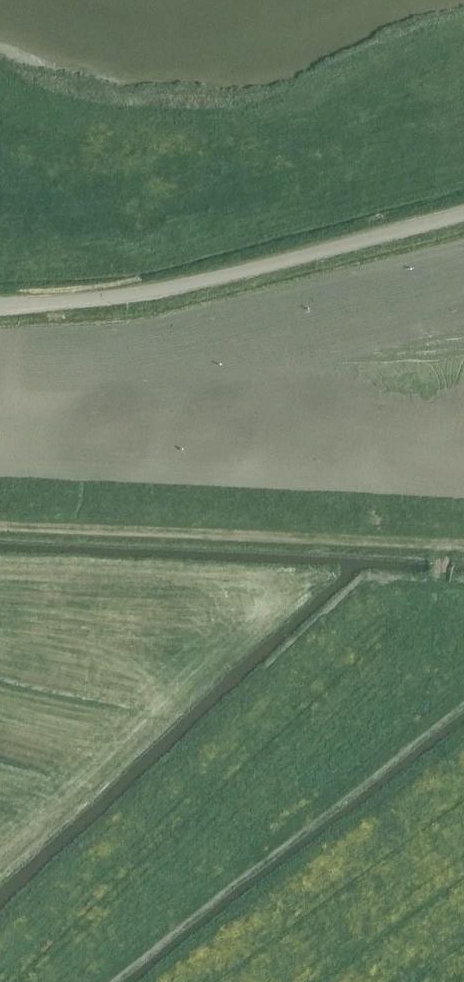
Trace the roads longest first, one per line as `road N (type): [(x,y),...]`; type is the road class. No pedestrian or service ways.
road 1 (unclassified): [(463,215),(179,286),(0,306)]
road 2 (track): [(463,544),(0,526)]

